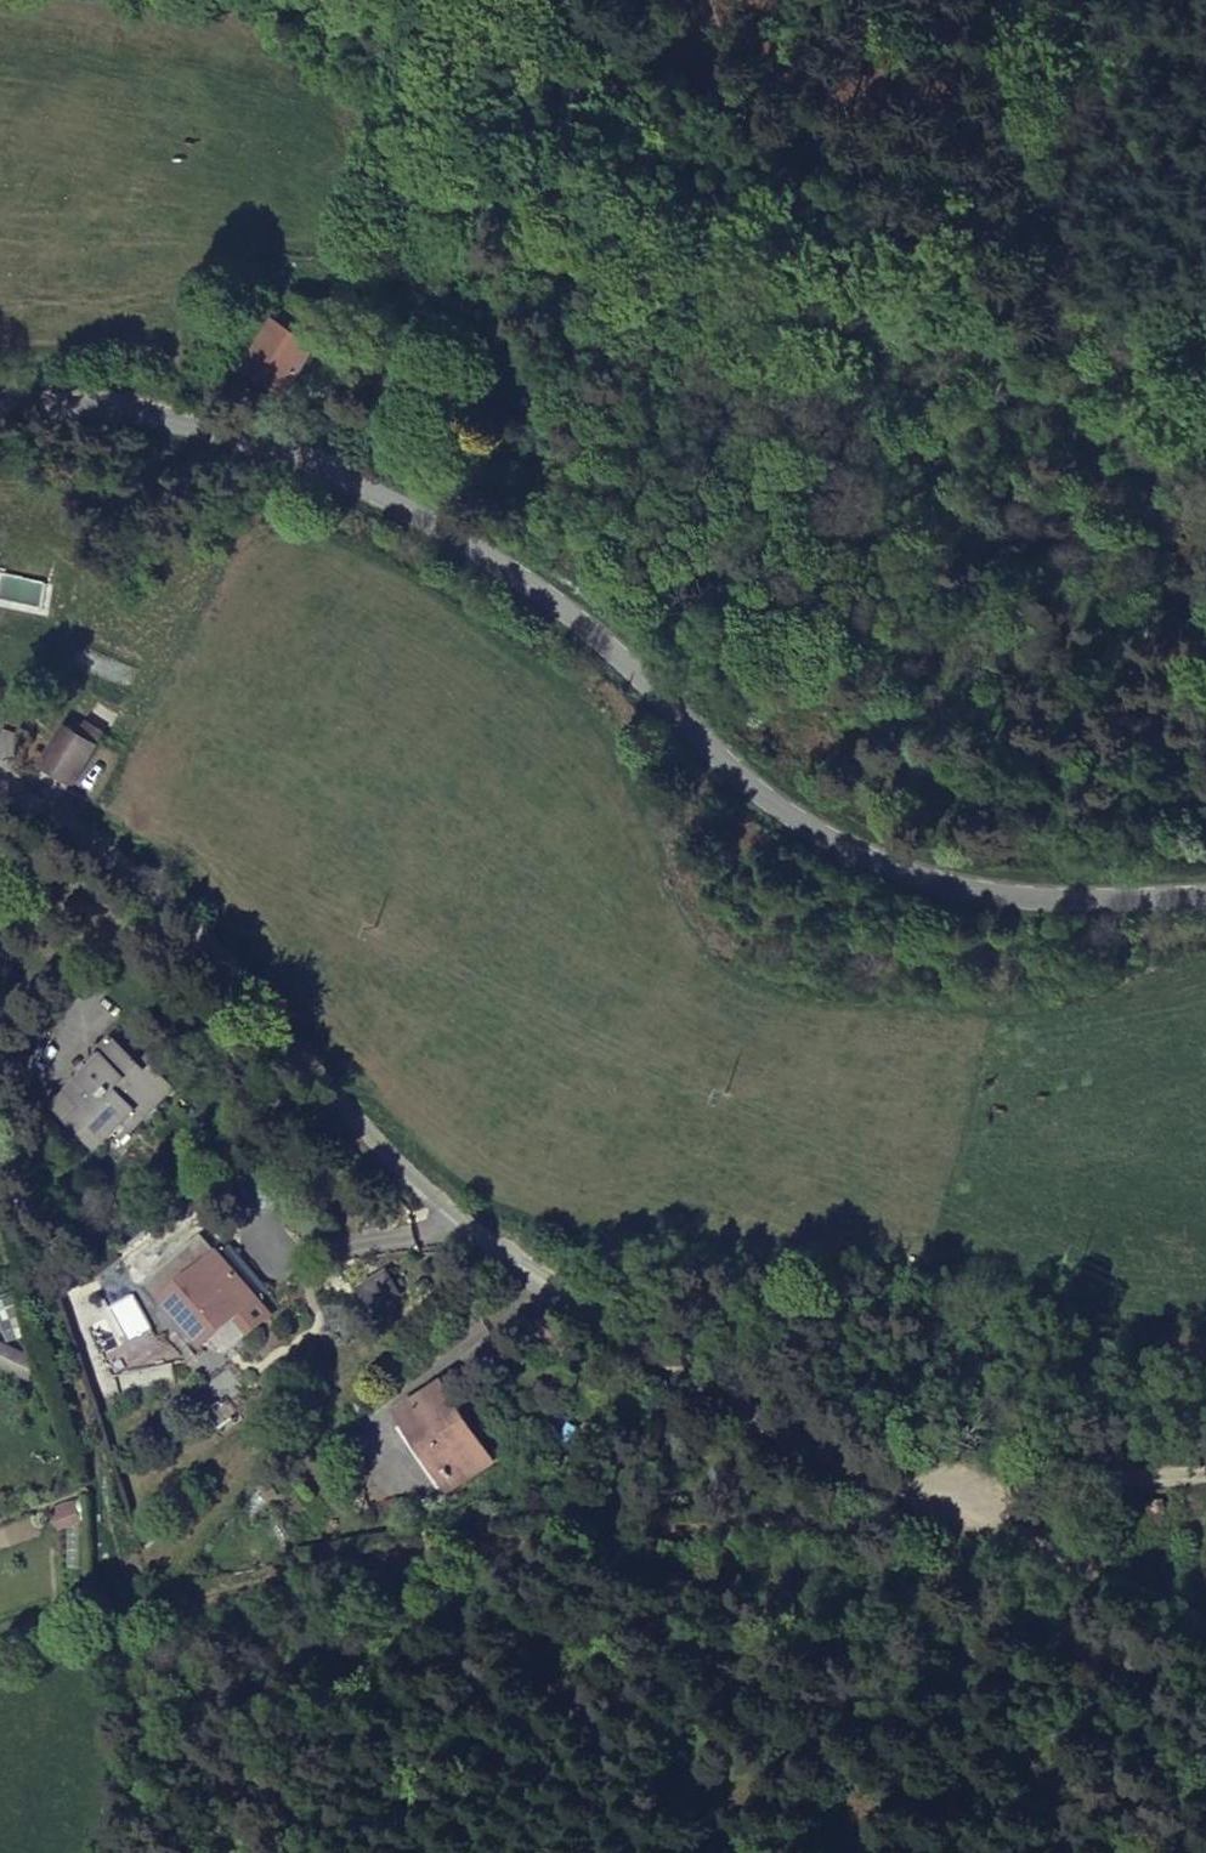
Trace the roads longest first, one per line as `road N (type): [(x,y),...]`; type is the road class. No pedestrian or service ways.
road 1 (unclassified): [(0,780),(140,865),(346,1110),(500,1239),(788,1450),(1205,1628)]
road 2 (unclassified): [(0,410),(156,417),(390,497),(562,606),(771,804),(878,867),(1019,899),(1205,894)]

